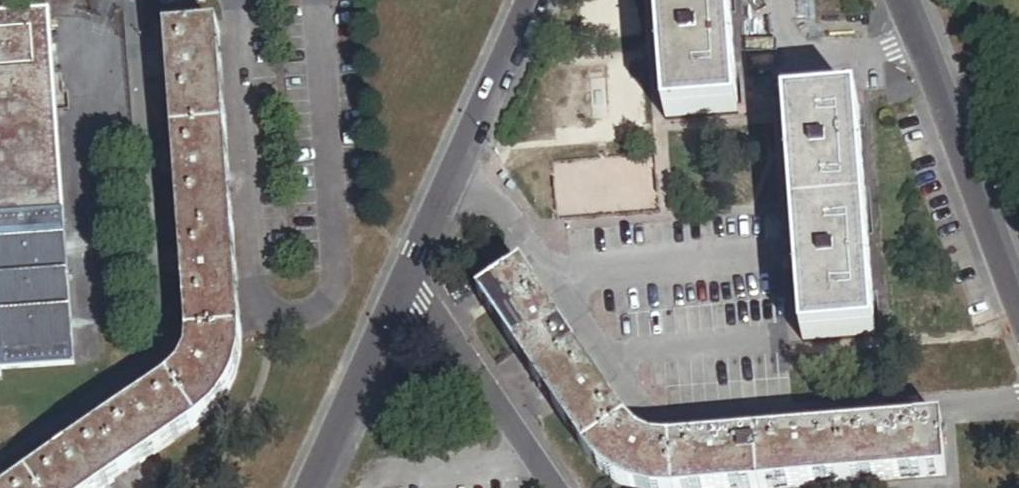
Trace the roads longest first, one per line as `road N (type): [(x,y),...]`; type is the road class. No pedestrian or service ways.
road 1 (residential): [(903,0),(1018,306)]
road 2 (residential): [(408,276),(534,0)]
road 3 (residential): [(552,487),(408,276)]
road 4 (residential): [(312,487),(408,276)]

